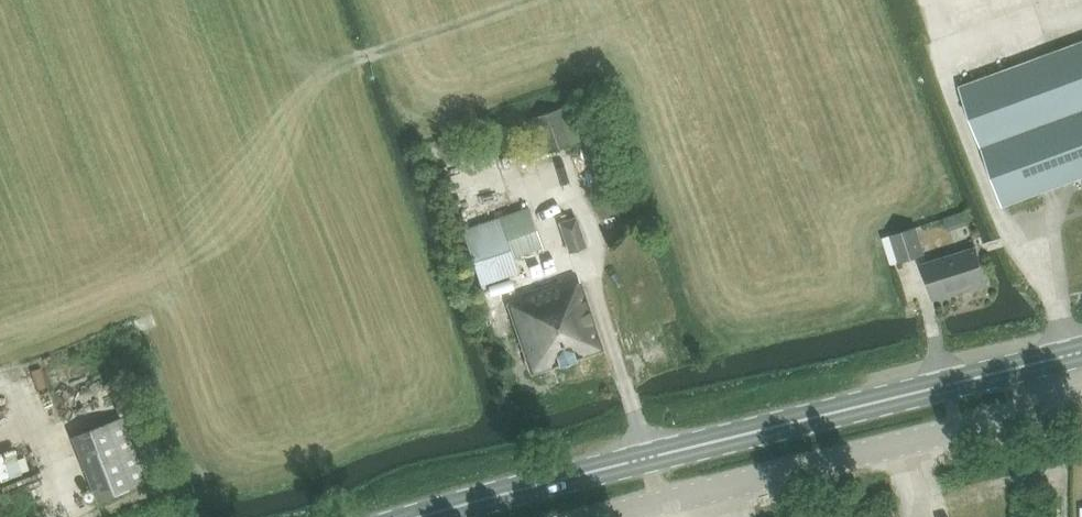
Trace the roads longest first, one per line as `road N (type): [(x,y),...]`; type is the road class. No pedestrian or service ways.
road 1 (secondary): [(425,516),(1081,353)]
road 2 (unclassified): [(593,516),(1081,400)]

